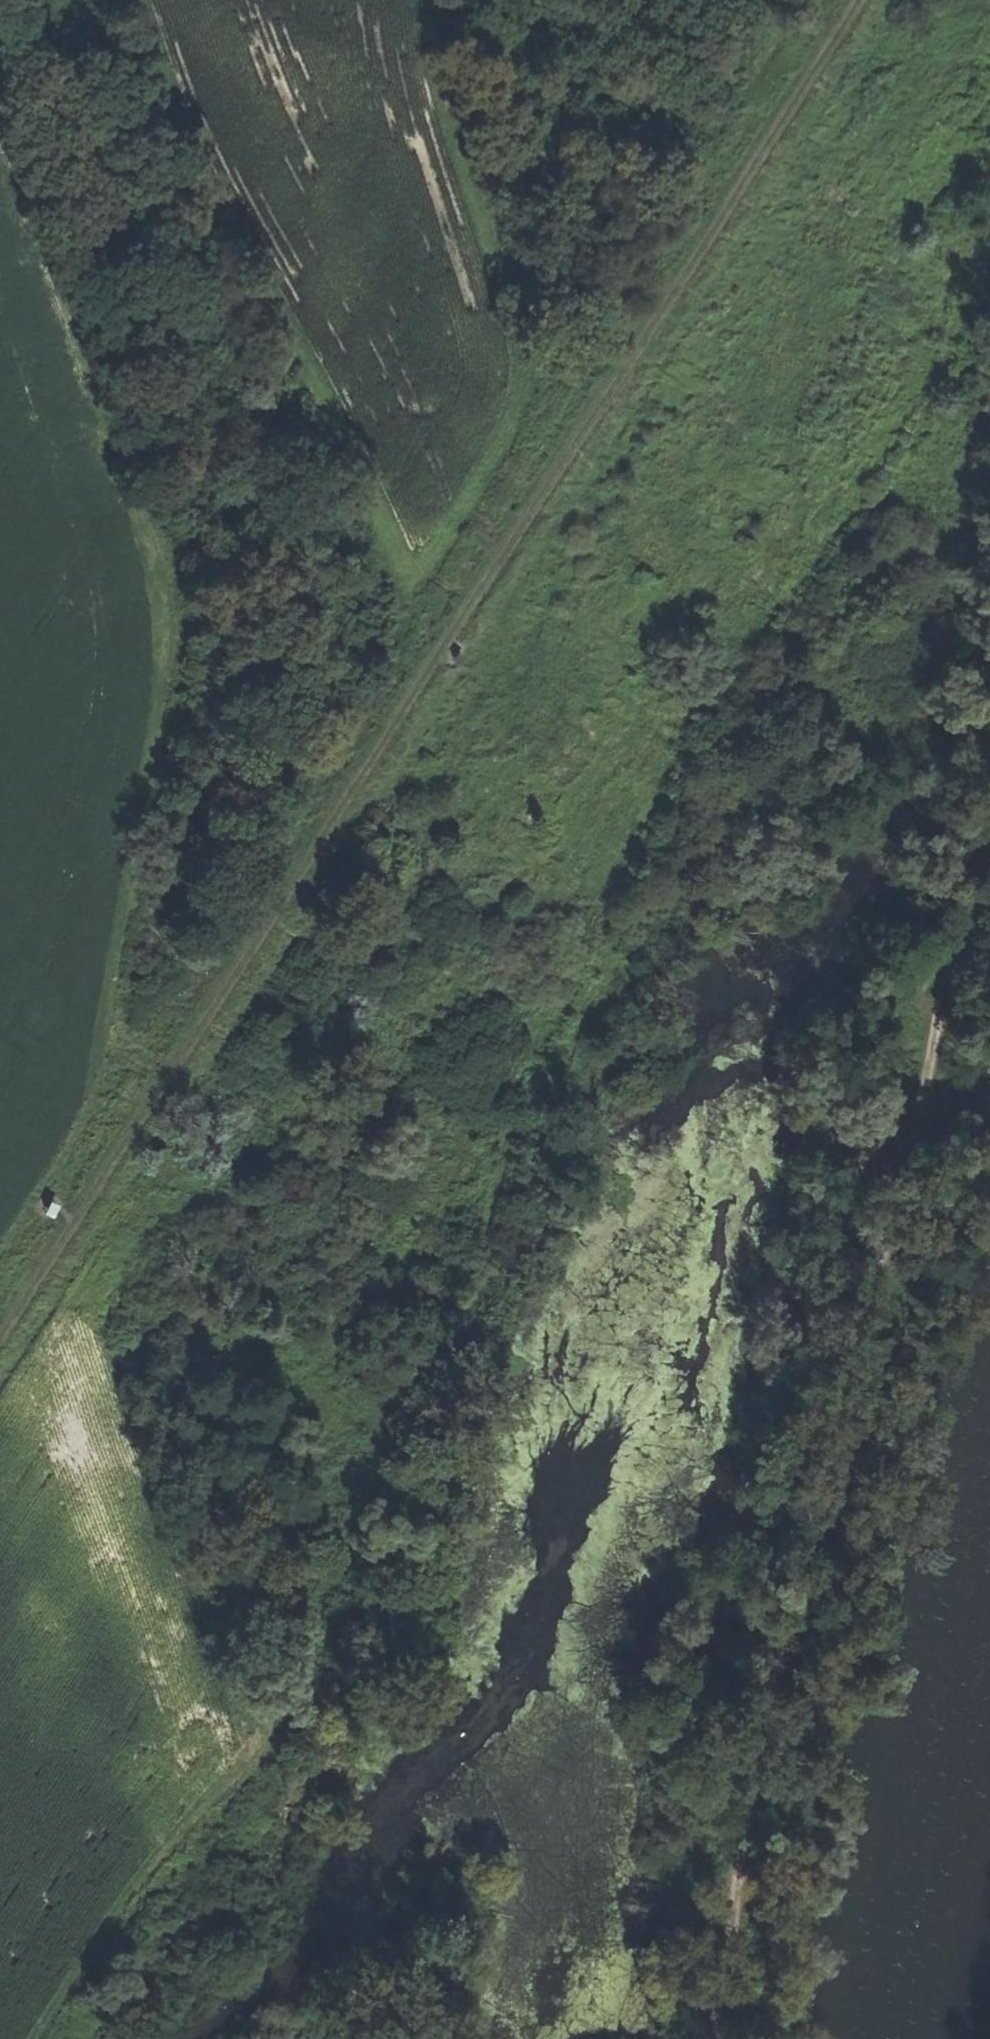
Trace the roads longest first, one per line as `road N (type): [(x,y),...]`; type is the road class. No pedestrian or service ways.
road 1 (track): [(0,1339),(861,0)]
road 2 (track): [(989,861),(913,1155),(712,2038)]

